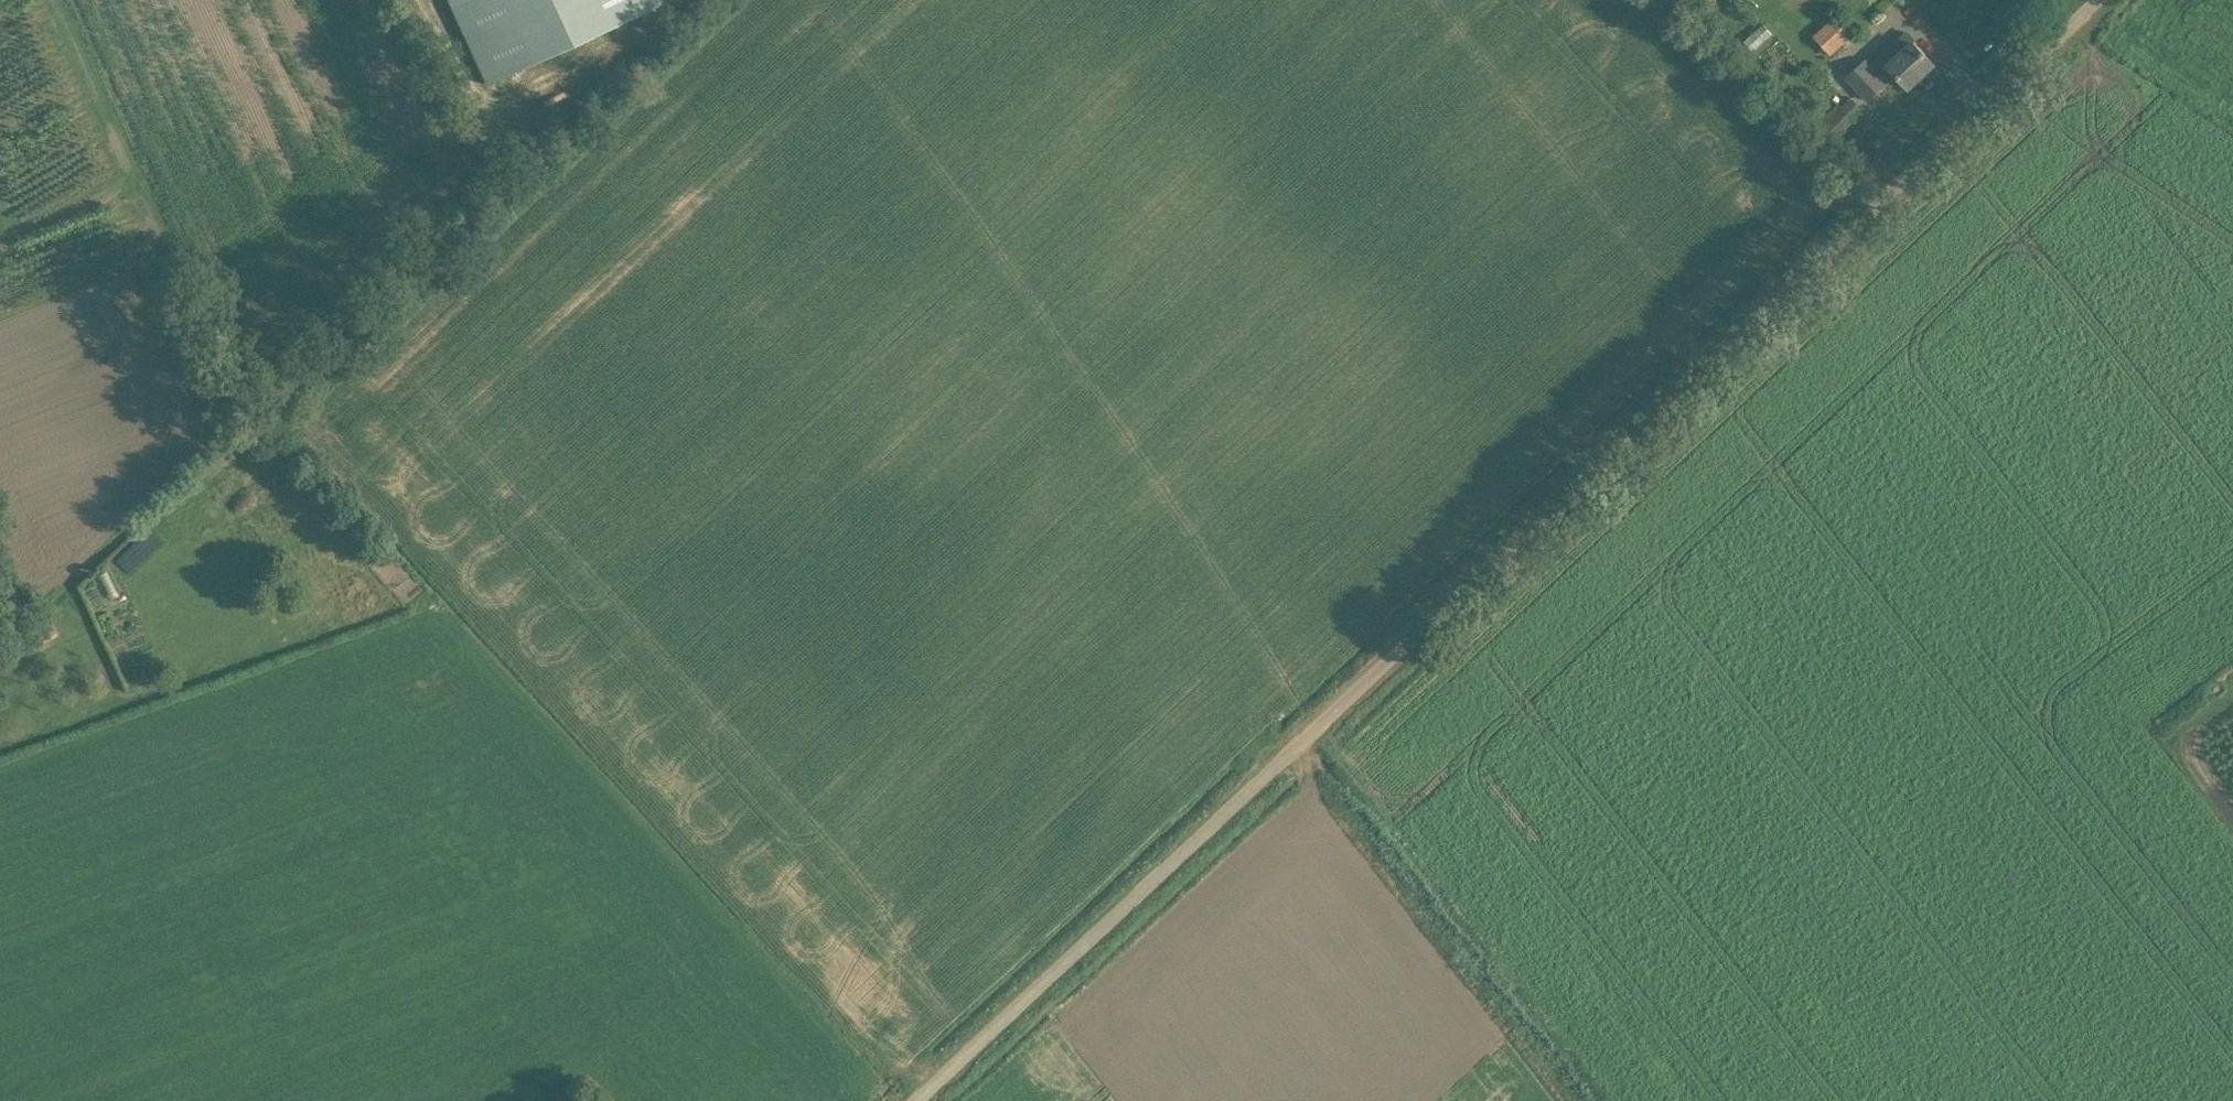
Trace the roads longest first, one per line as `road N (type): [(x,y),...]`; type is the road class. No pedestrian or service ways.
road 1 (unclassified): [(915,1100),(2095,0)]

